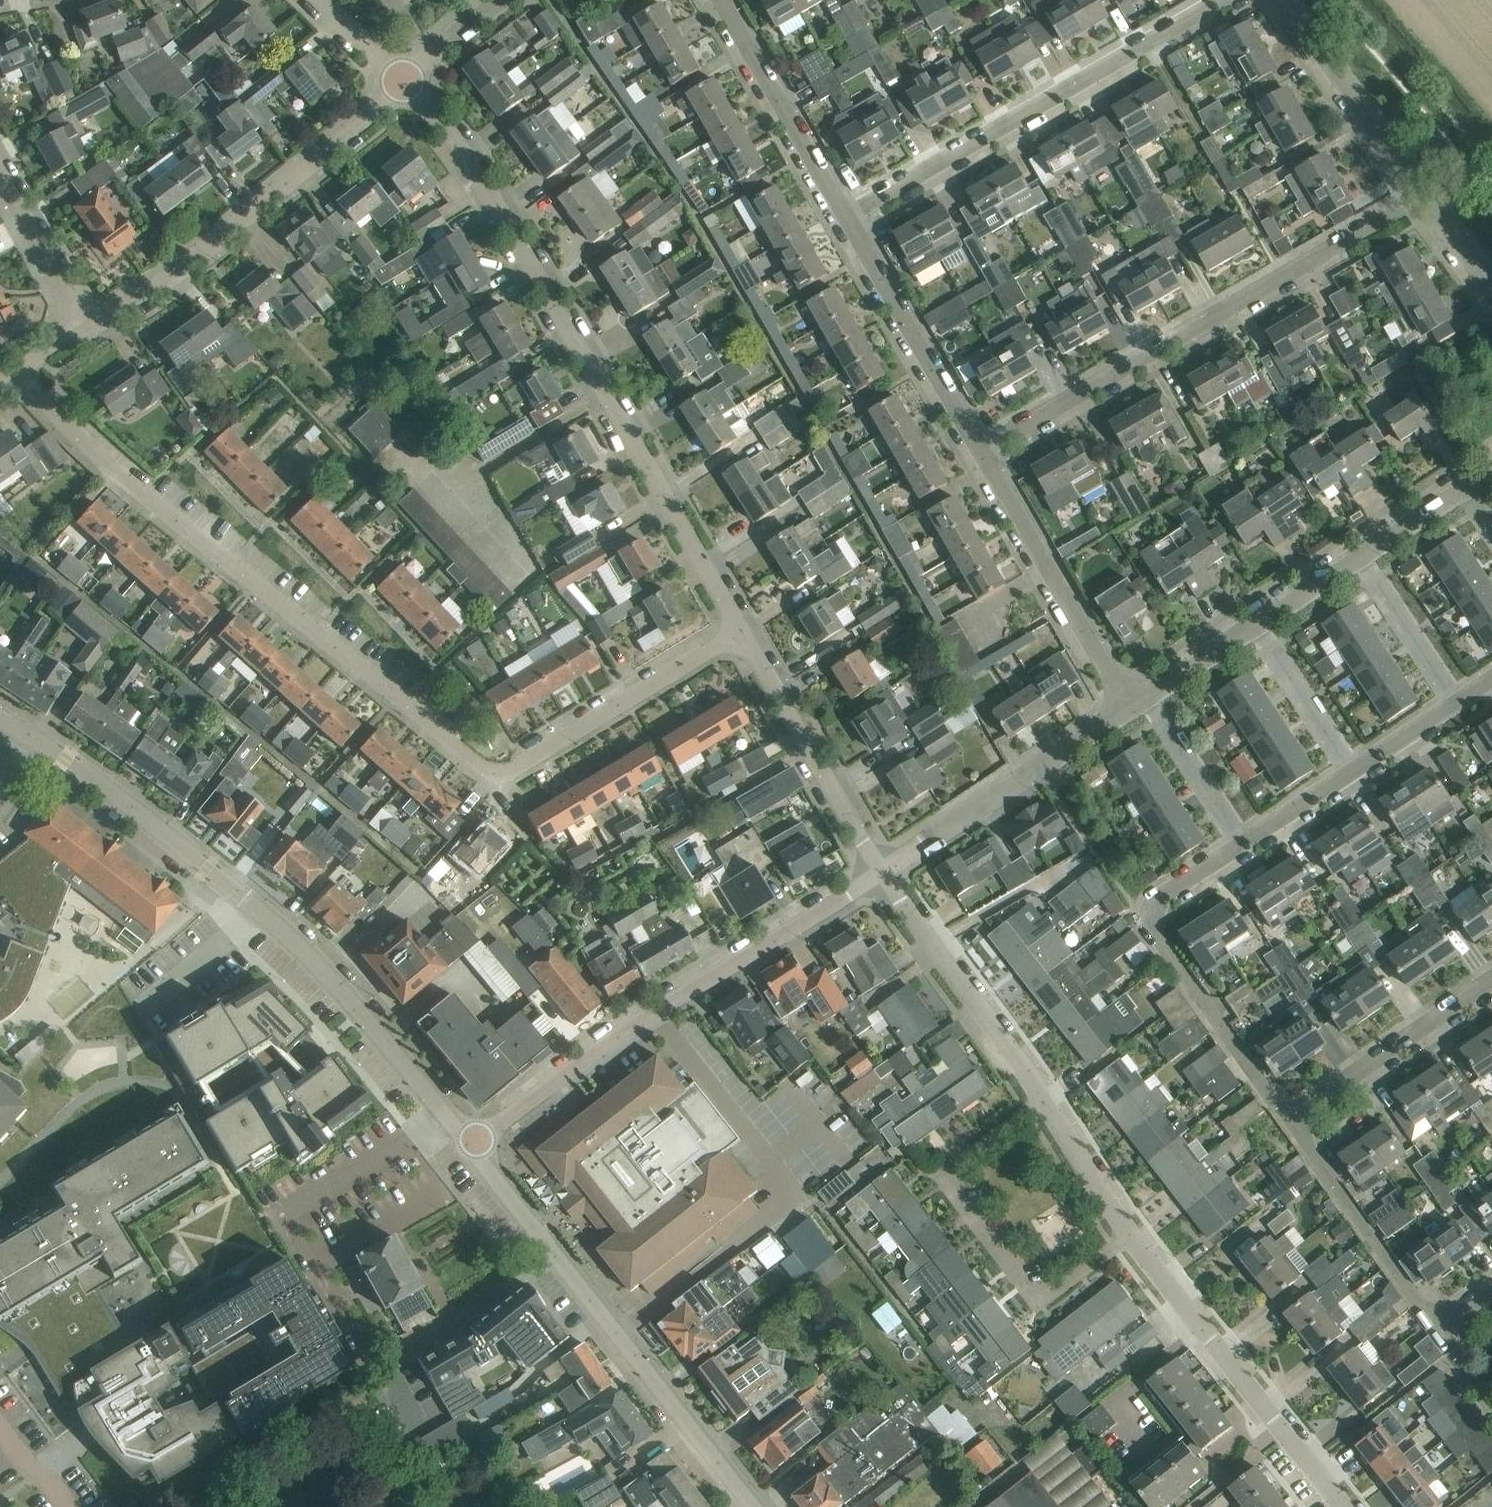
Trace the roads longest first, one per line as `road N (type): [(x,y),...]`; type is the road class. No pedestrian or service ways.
road 1 (unclassified): [(742,630),(515,770),(480,765),(84,447),(21,373)]
road 2 (residential): [(742,630),(476,169),(441,119),(401,81)]
road 3 (unclassified): [(472,1143),(278,921),(30,735)]
road 4 (residential): [(977,451),(1425,197)]
road 5 (unclassified): [(472,1143),(651,1012),(885,871)]
road 6 (unclassified): [(746,1506),(472,1143)]
road 7 (residential): [(844,221),(1237,0)]
road 8 (unclassified): [(90,332),(173,280),(401,81)]
road 9 (residential): [(1128,1237),(1040,1295),(948,1186),(950,1163),(1040,1104)]
road 10 (residential): [(1288,1121),(1157,932),(1164,900),(1244,849)]
road 11 (residential): [(1128,712),(977,451)]
road 12 (residential): [(885,871),(1128,712)]
road 13 (residential): [(885,871),(742,630)]
road 14 (residential): [(1040,1104),(885,871)]
road 15 (residential): [(977,451),(844,221)]
road 16 (residential): [(844,221),(716,0)]
road 17 (residential): [(1435,1328),(1288,1121)]
road 18 (residential): [(1288,1121),(1491,984)]
road 19 (residential): [(1278,1429),(1128,1237)]
road 20 (residential): [(1425,197),(1282,0)]
road 21 (unclassified): [(90,332),(0,172)]
road 22 (residential): [(1352,780),(1258,626)]
road 23 (residential): [(1456,710),(1362,558)]
road 24 (residential): [(1244,849),(1149,698)]
road 25 (residential): [(1128,1237),(1040,1104)]
road 26 (residential): [(1362,558),(1473,486)]
road 27 (residential): [(1149,698),(1258,626)]
road 28 (unclassified): [(401,81),(501,0)]
road 29 (residential): [(1244,849),(1352,780)]
road 30 (residential): [(1352,780),(1456,710)]
road 31 (residential): [(1258,626),(1362,558)]
road 32 (residential): [(1183,1506),(1278,1429)]
road 33 (residential): [(1491,298),(1425,197)]

